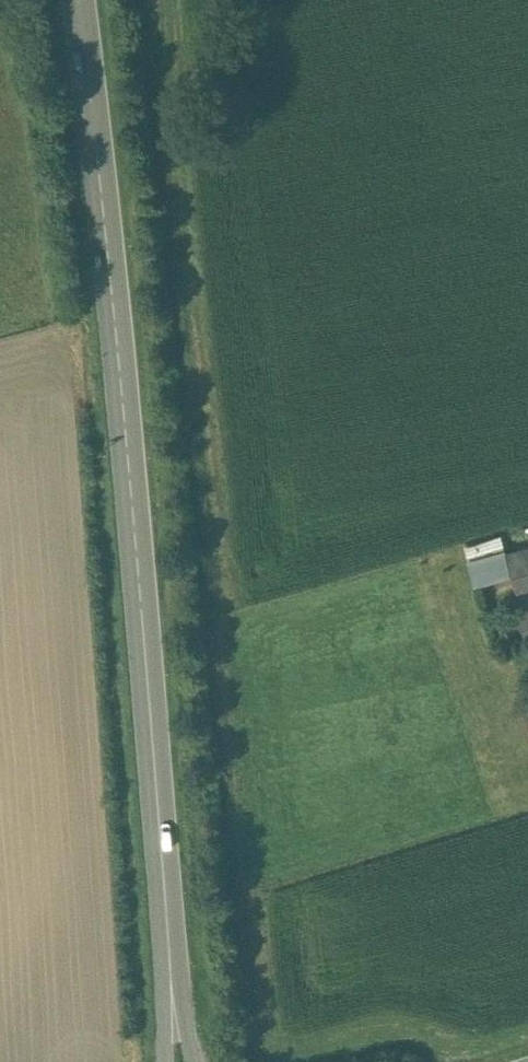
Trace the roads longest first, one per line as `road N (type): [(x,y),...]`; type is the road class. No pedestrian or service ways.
road 1 (primary): [(76,0),(120,371),(178,1061)]

